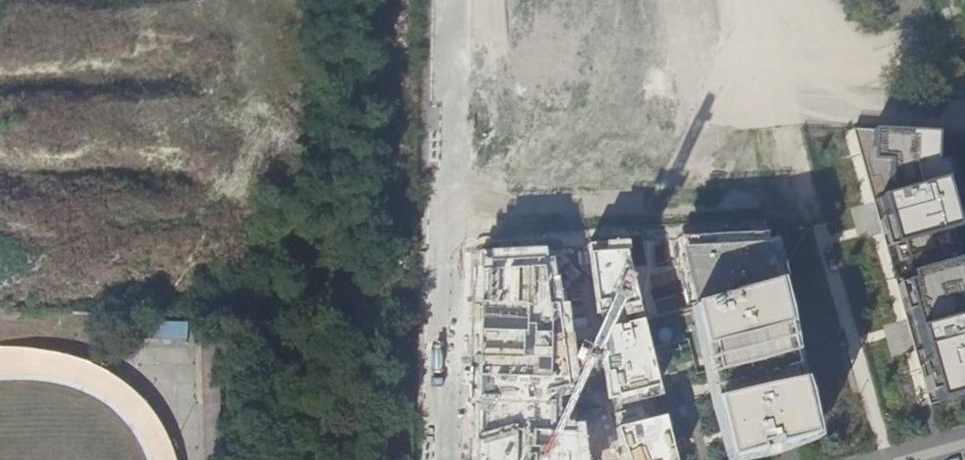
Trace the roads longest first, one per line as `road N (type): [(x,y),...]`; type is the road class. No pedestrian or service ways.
road 1 (residential): [(458,0),(447,459)]

